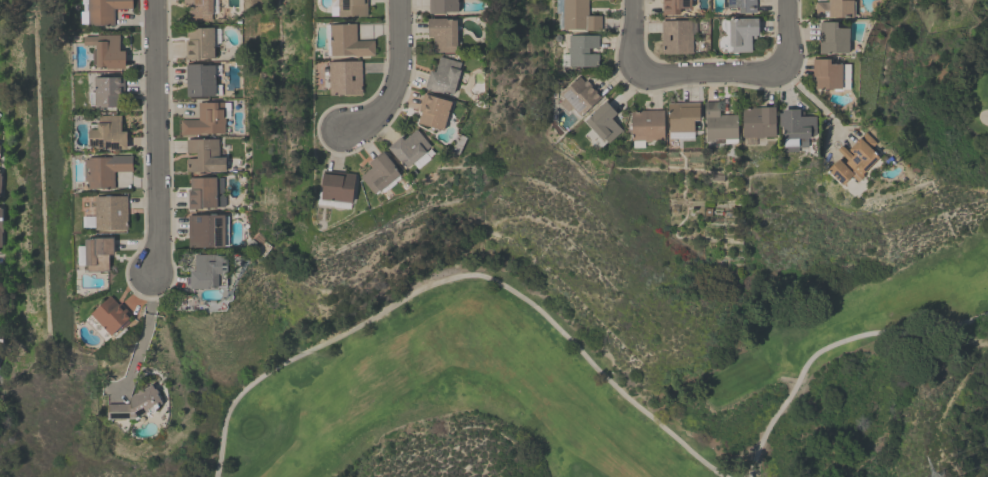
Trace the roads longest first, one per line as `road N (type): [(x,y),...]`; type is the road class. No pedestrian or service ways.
road 1 (track): [(728,476),(637,405),(533,303),(466,272),(418,288),(255,379),(229,404),(213,476)]
road 2 (track): [(987,311),(946,328),(853,335),(812,353),(766,427),(748,476)]
road 3 (residential): [(635,0),(635,72),(783,68),(784,0)]
road 4 (residential): [(154,0),(152,270)]
road 5 (residential): [(398,0),(399,66),(382,107),(343,129)]

